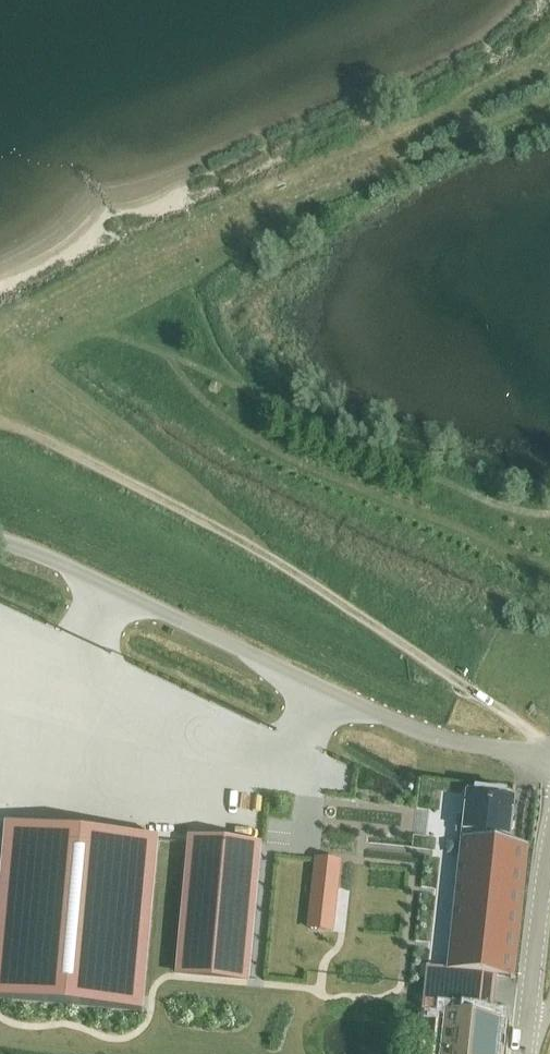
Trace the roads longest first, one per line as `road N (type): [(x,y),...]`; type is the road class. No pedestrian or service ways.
road 1 (track): [(549,748),(266,558),(0,419)]
road 2 (unclassified): [(549,772),(518,754),(416,734),(0,536)]
road 3 (track): [(0,358),(54,337),(113,337),(164,352),(454,486),(549,514)]
road 4 (tertiary): [(529,1031),(549,876)]

